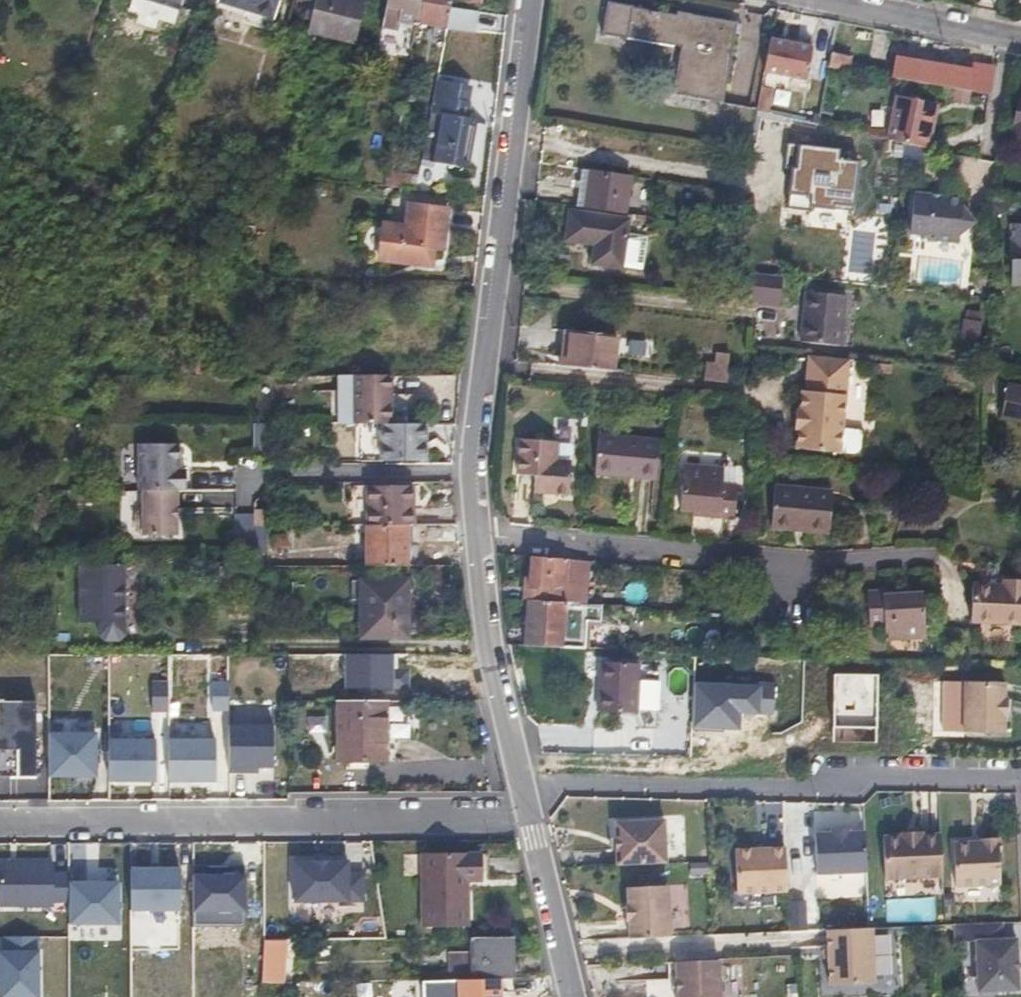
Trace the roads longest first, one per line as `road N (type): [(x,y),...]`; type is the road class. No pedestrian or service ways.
road 1 (residential): [(527,0),(473,449),(478,531)]
road 2 (residential): [(529,819),(0,818)]
road 3 (residential): [(521,783),(1020,779)]
road 4 (residential): [(478,531),(832,565),(929,556)]
road 5 (residential): [(478,531),(521,783)]
road 6 (residential): [(529,819),(572,996)]
road 7 (residential): [(850,0),(1020,34)]

